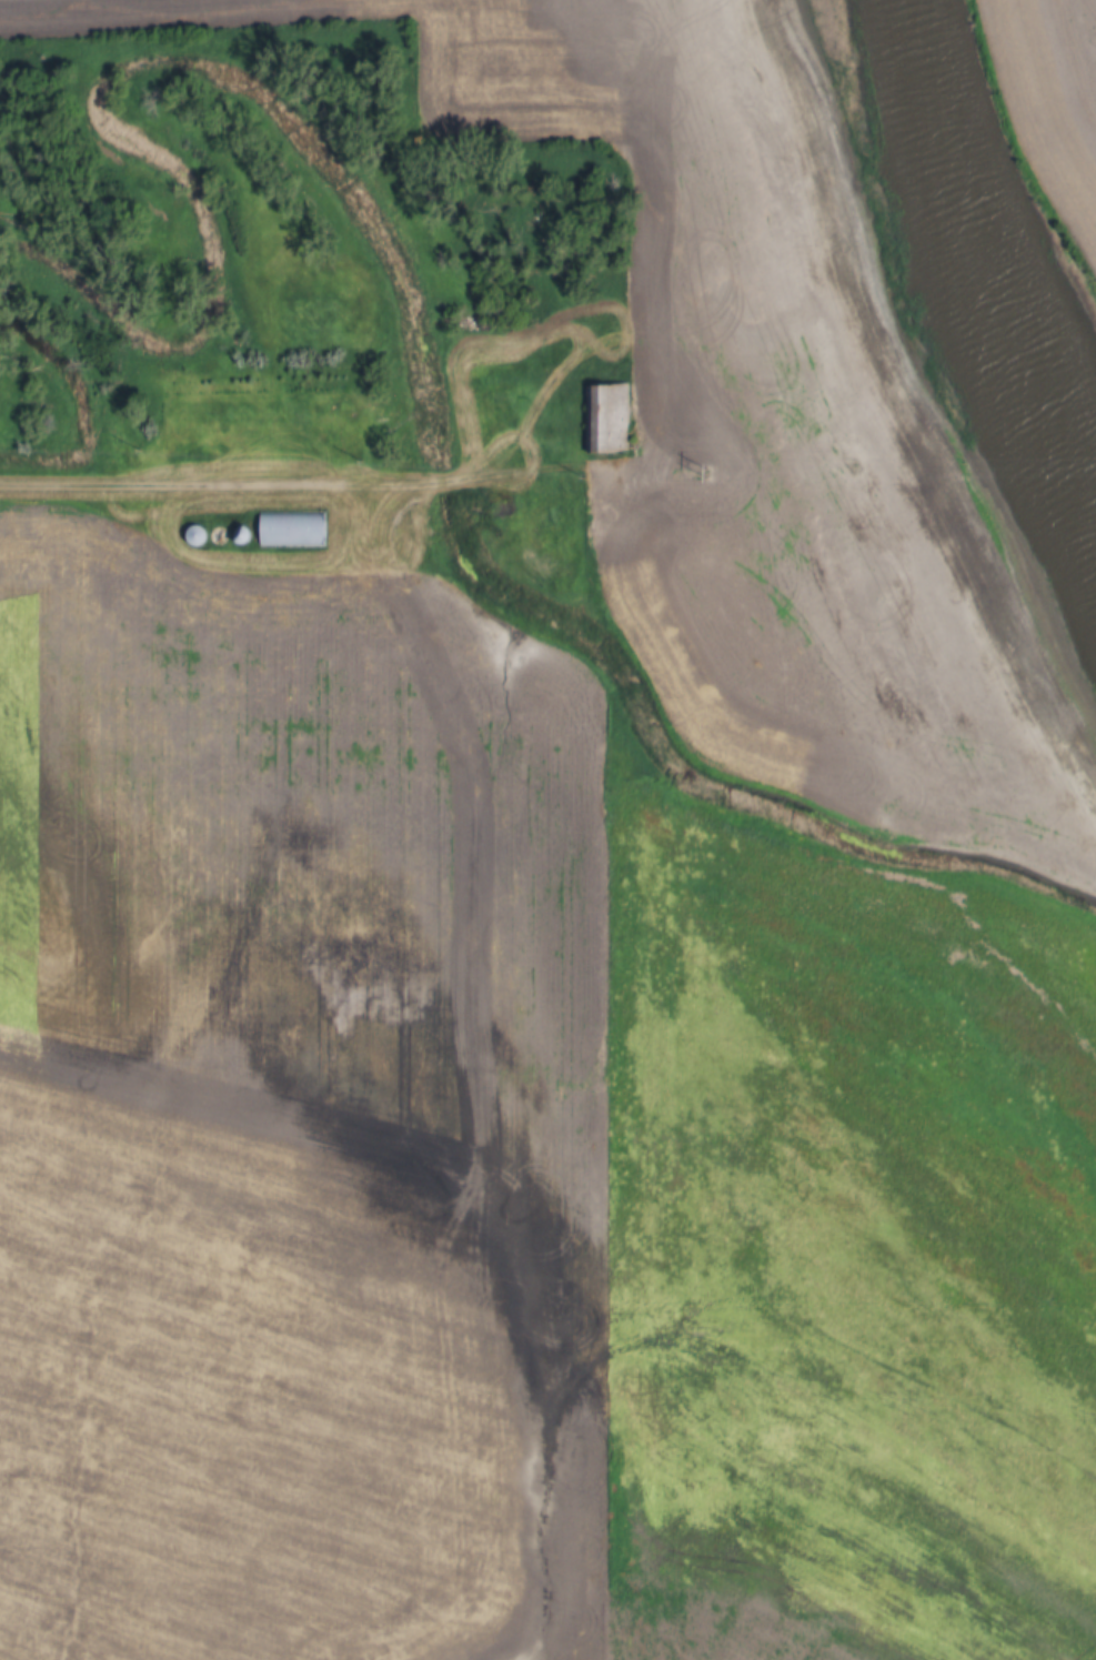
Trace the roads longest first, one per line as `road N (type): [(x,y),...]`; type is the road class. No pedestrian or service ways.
road 1 (track): [(1095,971),(1032,920),(844,878),(787,845),(595,782),(410,562),(384,523),(374,487)]

